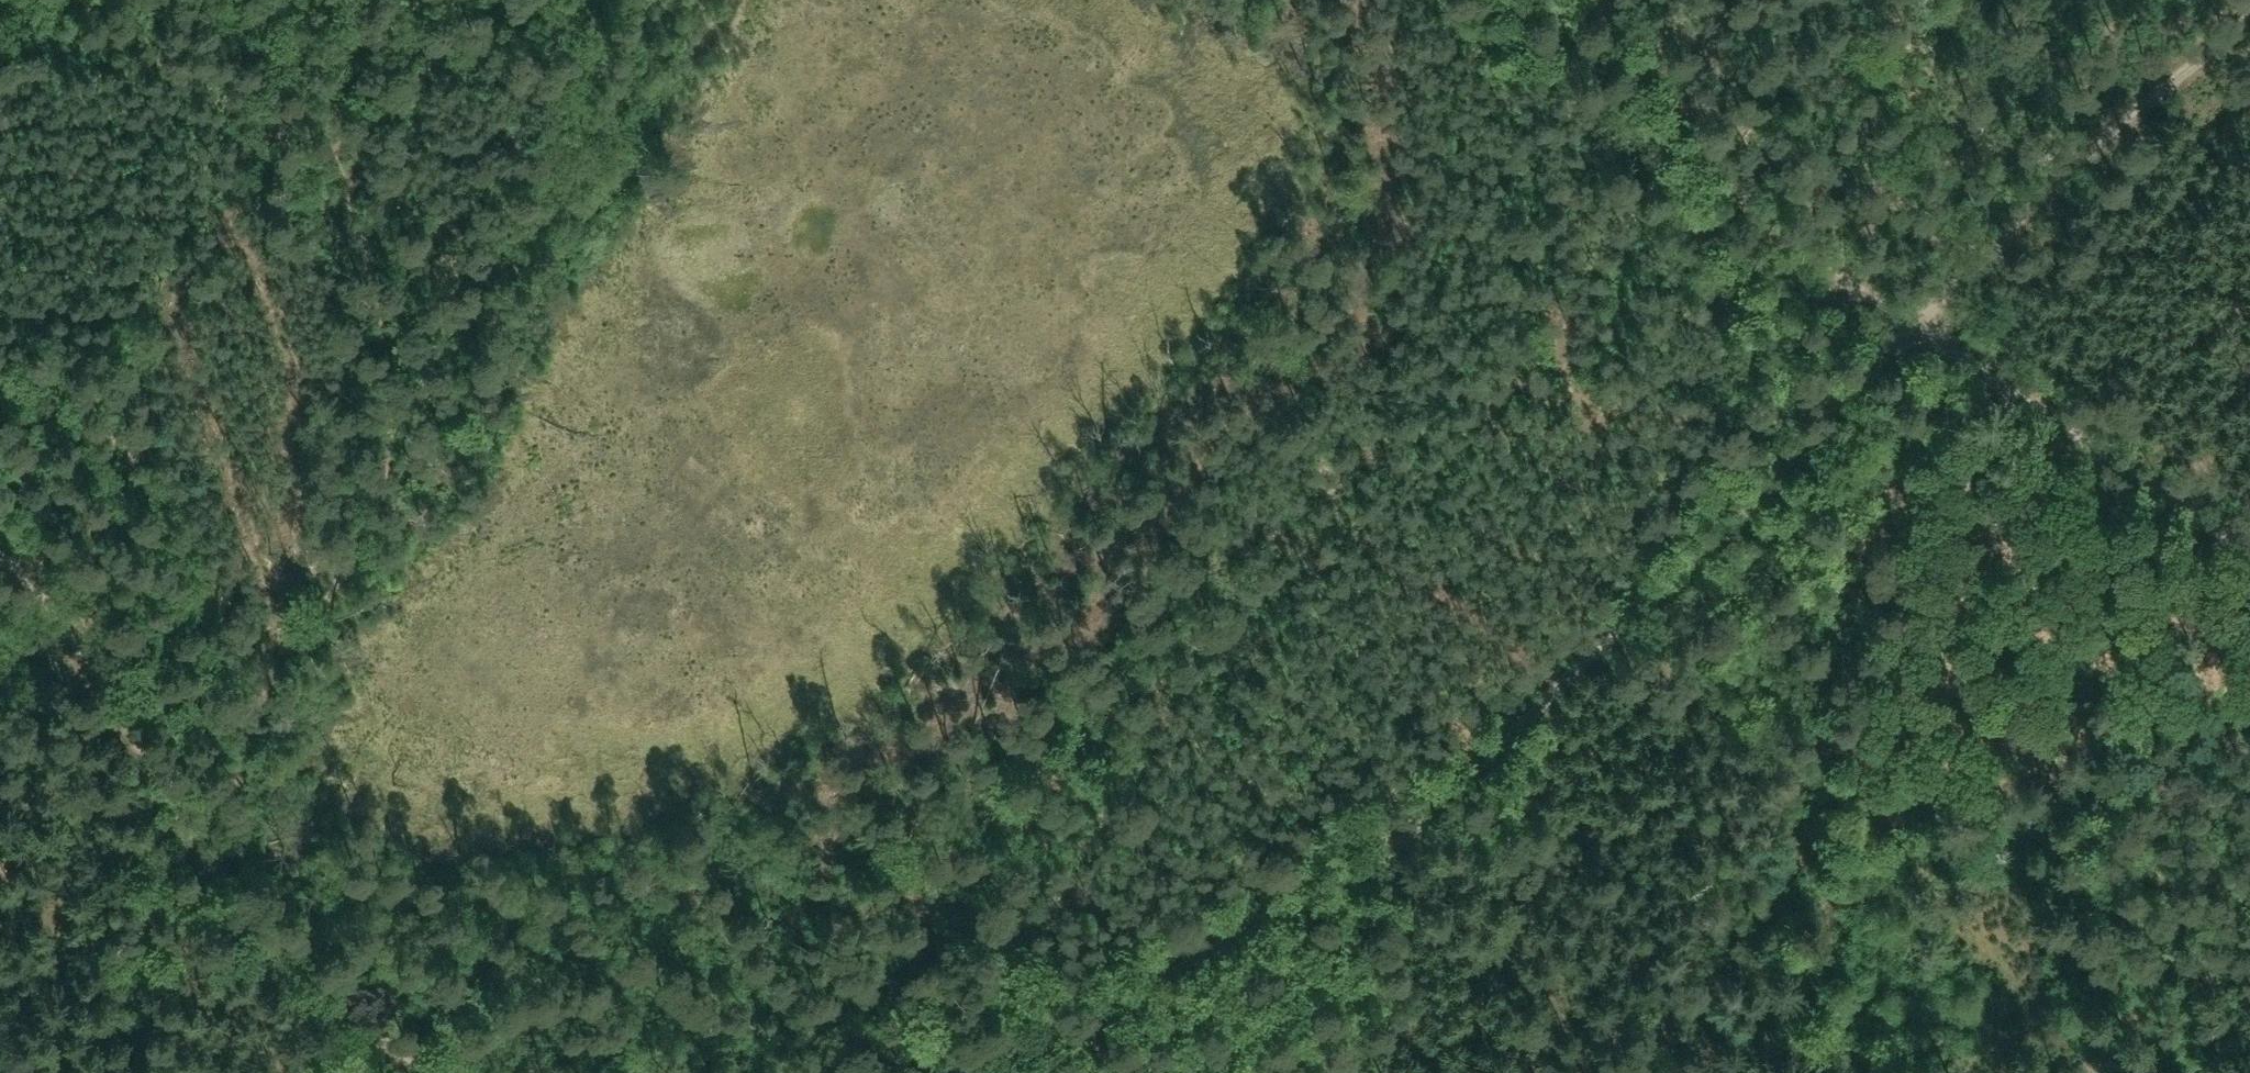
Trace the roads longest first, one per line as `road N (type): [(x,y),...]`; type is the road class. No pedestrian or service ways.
road 1 (track): [(1608,0),(1655,87),(1753,213),(1784,244),(1923,325)]
road 2 (track): [(2227,43),(2073,157),(1923,325)]
road 3 (track): [(1923,325),(2249,547)]
road 4 (track): [(1772,484),(1784,390),(1829,271)]

